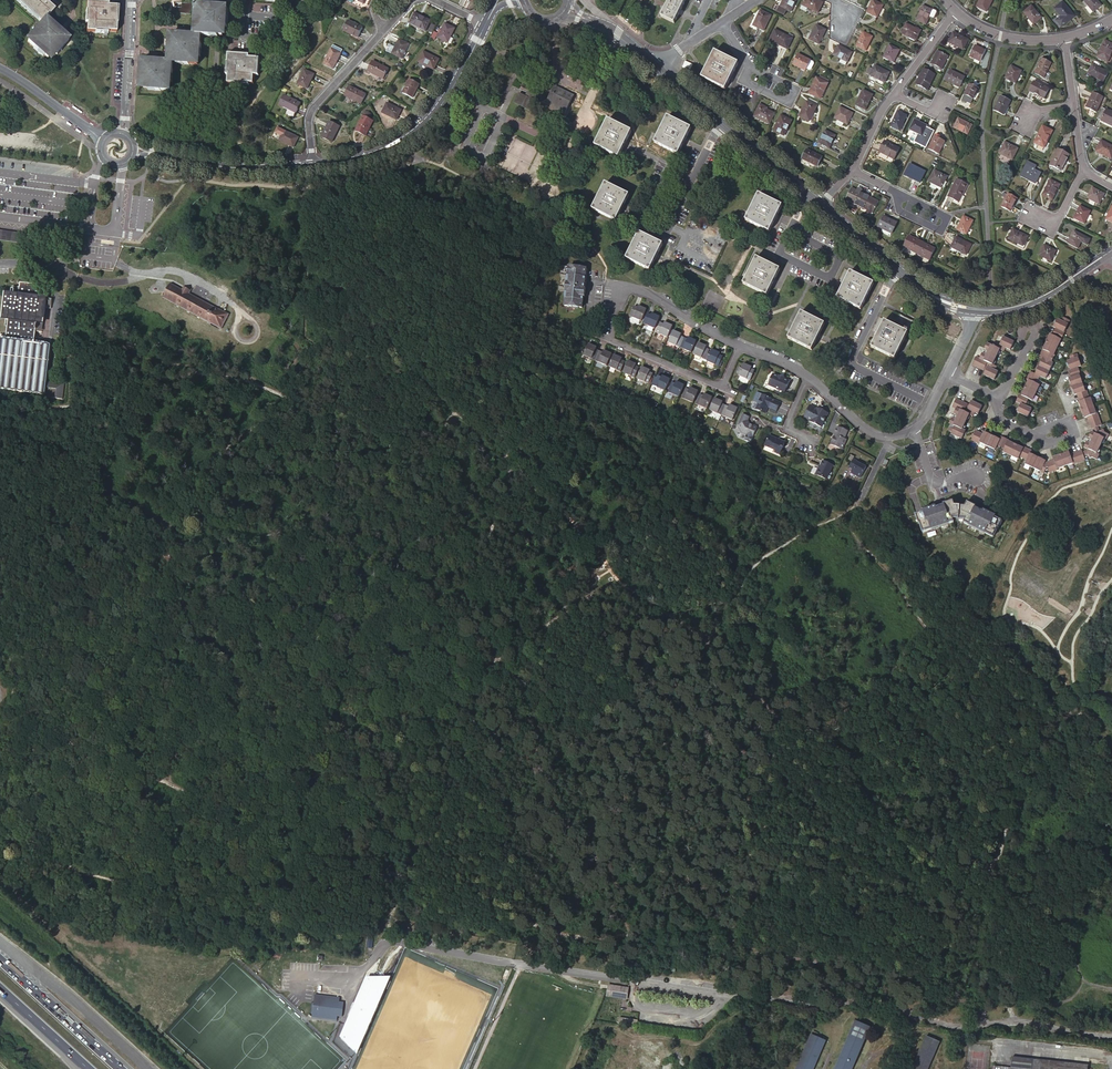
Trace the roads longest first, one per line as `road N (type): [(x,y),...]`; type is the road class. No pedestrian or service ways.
road 1 (unclassified): [(305,941),(102,926),(0,853)]
road 2 (residential): [(948,373),(915,426),(885,436),(786,363),(738,344)]
road 3 (residential): [(485,25),(420,126),(368,157),(314,167)]
road 4 (tertiary): [(822,204),(656,64)]
road 5 (residential): [(896,268),(848,361),(921,397)]
road 6 (residential): [(314,167),(240,168),(133,148)]
road 7 (residential): [(738,344),(627,286),(614,290),(606,330)]
road 8 (residential): [(738,344),(724,377),(708,381),(614,342),(606,330)]
road 9 (trunk): [(120,1068),(0,960)]
road 10 (residential): [(380,35),(309,115),(314,167)]
road 11 (track): [(867,1061),(886,1031),(995,1041)]
road 12 (trunk): [(0,987),(89,1068)]

